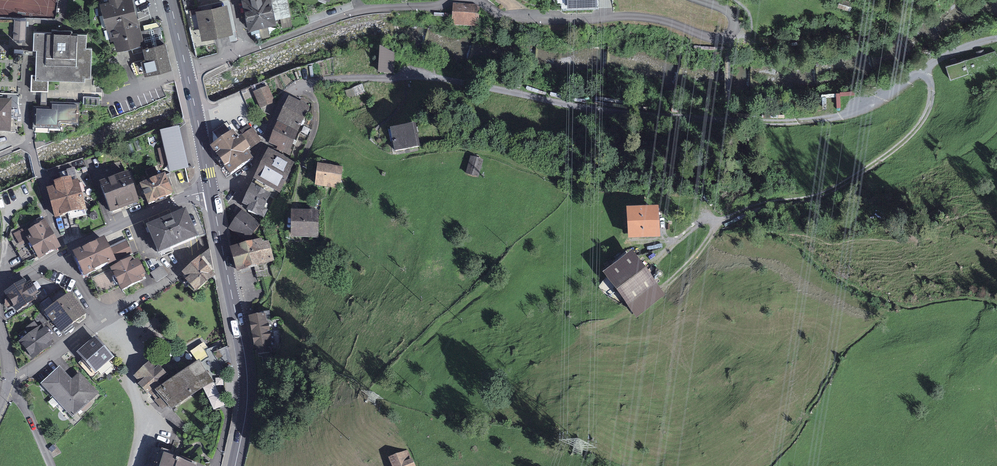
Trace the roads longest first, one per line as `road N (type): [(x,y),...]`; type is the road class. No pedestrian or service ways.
road 1 (residential): [(211,188),(244,191),(281,107),(305,84),(472,83)]
road 2 (residential): [(475,0),(510,17),(650,18),(732,38),(735,16),(701,0)]
road 3 (track): [(716,224),(766,204),(812,197),(899,148),(926,112),(928,69)]
road 4 (primary): [(211,188),(247,382),(235,465)]
road 5 (residential): [(187,72),(358,11),(438,8),(449,0)]
road 6 (residential): [(60,256),(211,188)]

